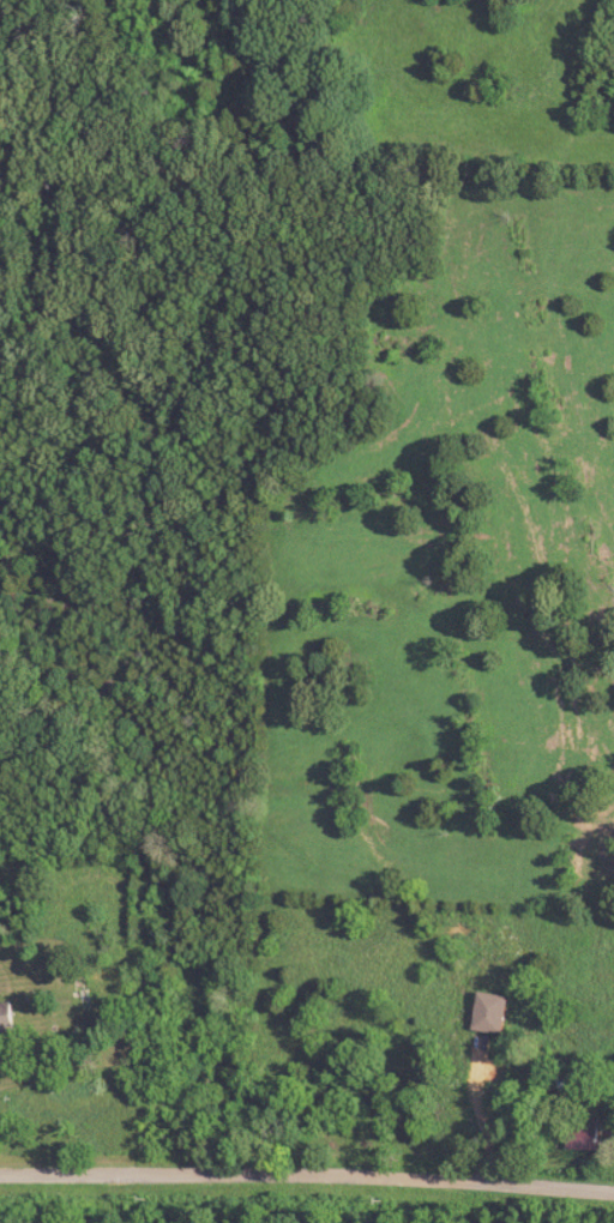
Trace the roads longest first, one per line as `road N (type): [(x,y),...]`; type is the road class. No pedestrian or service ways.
road 1 (residential): [(613,1189),(482,1177),(0,1173)]

